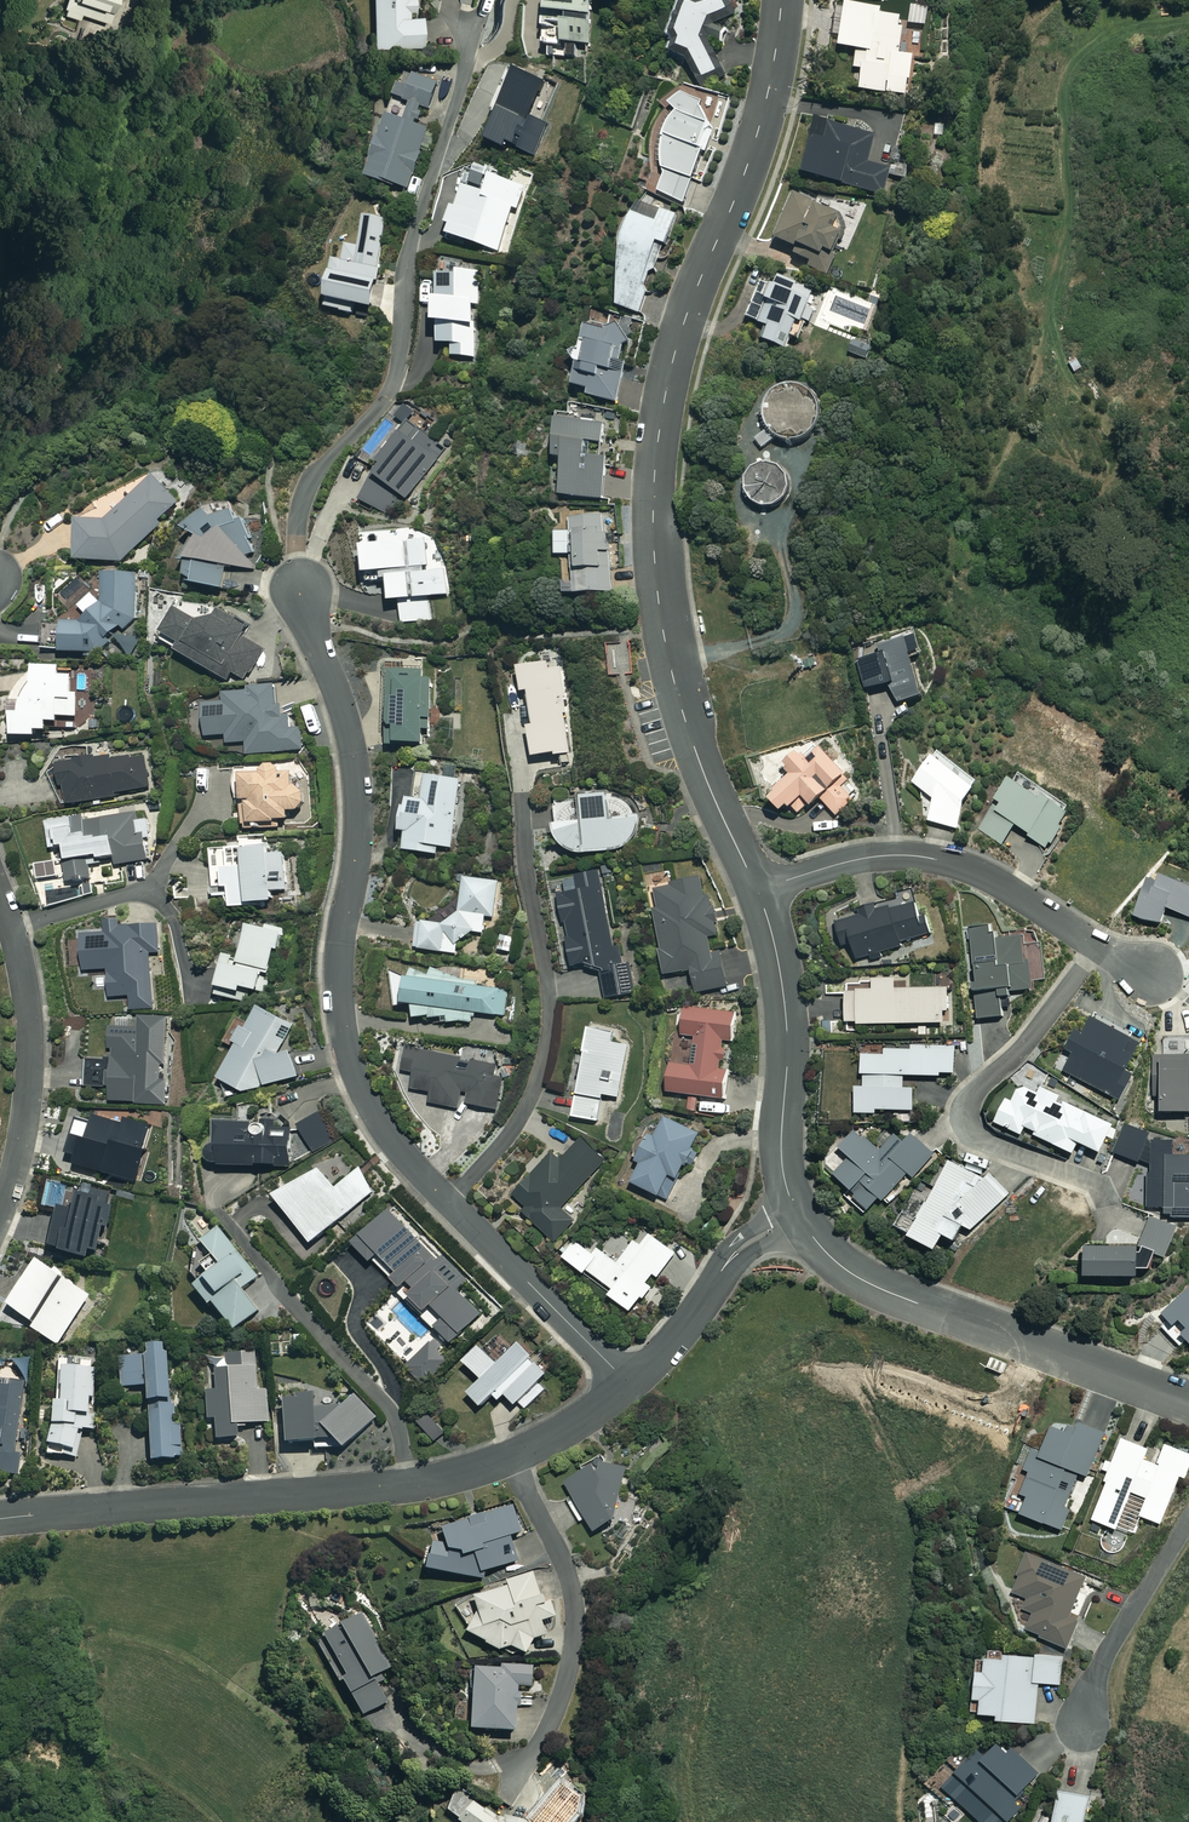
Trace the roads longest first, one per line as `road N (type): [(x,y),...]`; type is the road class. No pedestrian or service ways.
road 1 (residential): [(756,889),(676,688),(658,598),(654,474),(675,355),(753,148),(781,0)]
road 2 (residential): [(299,588),(356,770),(342,1027),(374,1115),(448,1202)]
road 3 (residential): [(0,1519),(365,1490),(448,1476),(553,1435),(631,1385)]
road 4 (residential): [(521,796),(550,991),(544,1054),(520,1118),(448,1202)]
road 5 (residential): [(1188,1402),(871,1284),(829,1256),(799,1216)]
road 6 (residential): [(1104,1198),(1085,1177),(975,1137),(965,1114),(977,1089),(1029,1041),(1096,947)]
road 7 (residential): [(1096,947),(991,879),(925,856),(872,857),(756,889)]
road 8 (residential): [(799,1216),(782,1160),(784,998),(756,889)]
road 9 (residential): [(0,892),(23,967),(31,1046),(18,1160),(0,1214)]
road 10 (residential): [(448,1202),(631,1385)]
road 11 (residential): [(631,1385),(739,1250),(799,1216)]
road 12 (residential): [(1188,1520),(1093,1679),(1081,1723)]

